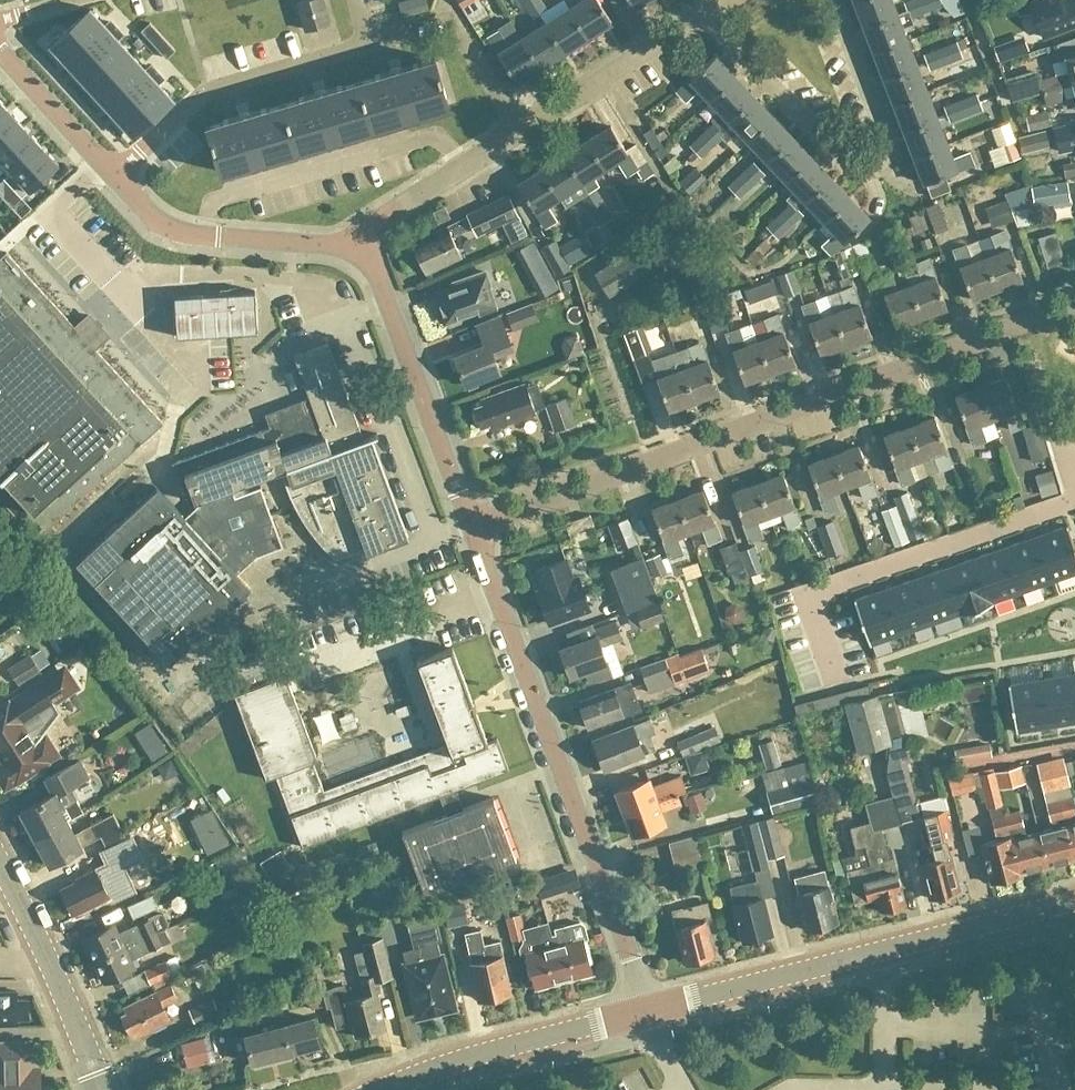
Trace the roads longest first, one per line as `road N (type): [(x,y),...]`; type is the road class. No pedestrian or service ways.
road 1 (residential): [(471,529),(1074,307)]
road 2 (residential): [(647,1013),(471,529)]
road 3 (residential): [(362,234),(335,246),(168,234),(0,55)]
road 4 (tertiary): [(647,1013),(1074,902)]
road 5 (residential): [(362,234),(728,0)]
road 6 (residential): [(471,529),(362,234)]
road 7 (tertiary): [(390,1089),(456,1063),(647,1013)]
road 8 (tertiary): [(92,1072),(0,877)]

